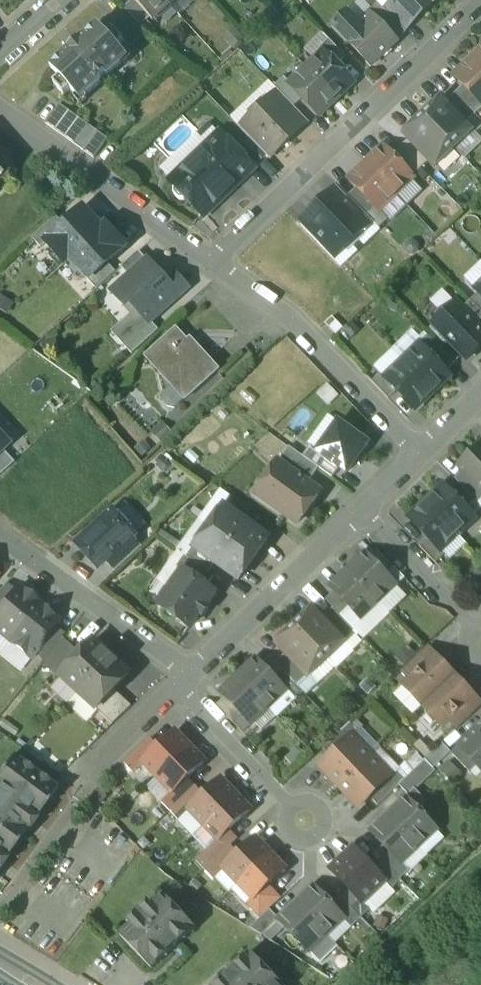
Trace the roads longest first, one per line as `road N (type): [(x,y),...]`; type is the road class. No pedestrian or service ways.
road 1 (residential): [(480,1),(212,258)]
road 2 (residential): [(212,258),(289,316),(424,453)]
road 3 (residential): [(0,107),(212,258)]
road 4 (residential): [(0,531),(190,671)]
road 5 (residential): [(363,511),(190,671)]
road 6 (track): [(339,984),(480,851)]
road 7 (residential): [(173,689),(305,824)]
road 8 (residential): [(480,636),(363,511)]

